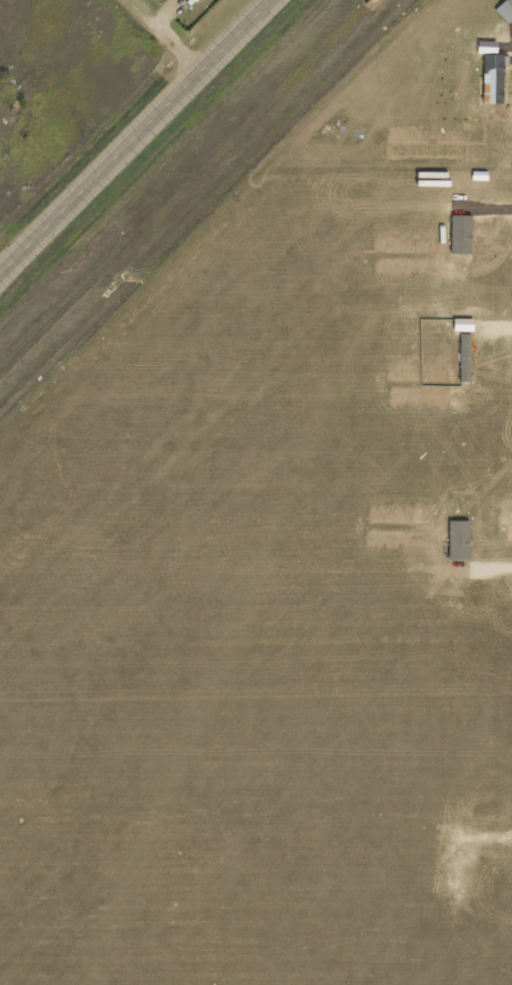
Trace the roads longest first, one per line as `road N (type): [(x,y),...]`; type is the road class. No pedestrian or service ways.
road 1 (primary): [(0,274),(269,0)]

